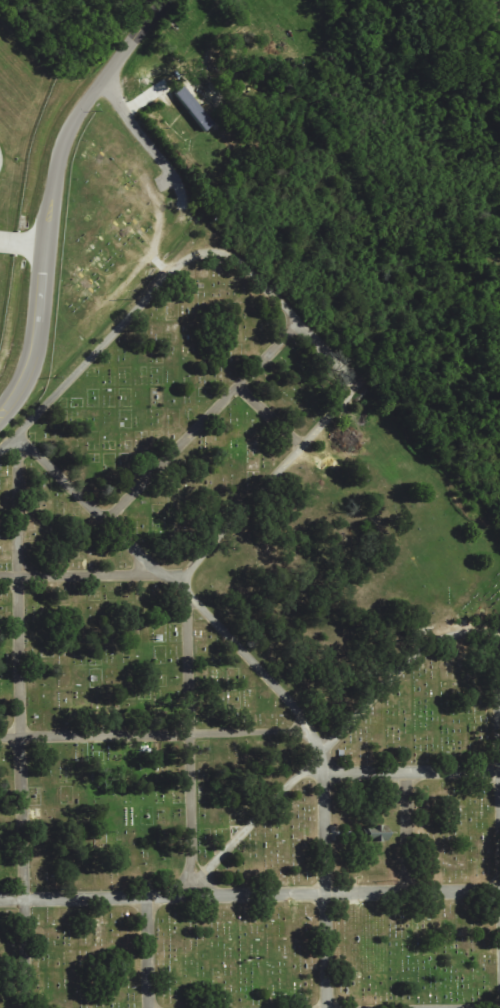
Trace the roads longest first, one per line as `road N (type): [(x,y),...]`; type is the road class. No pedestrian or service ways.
road 1 (residential): [(0,418),(29,368),(63,146),(107,76)]

